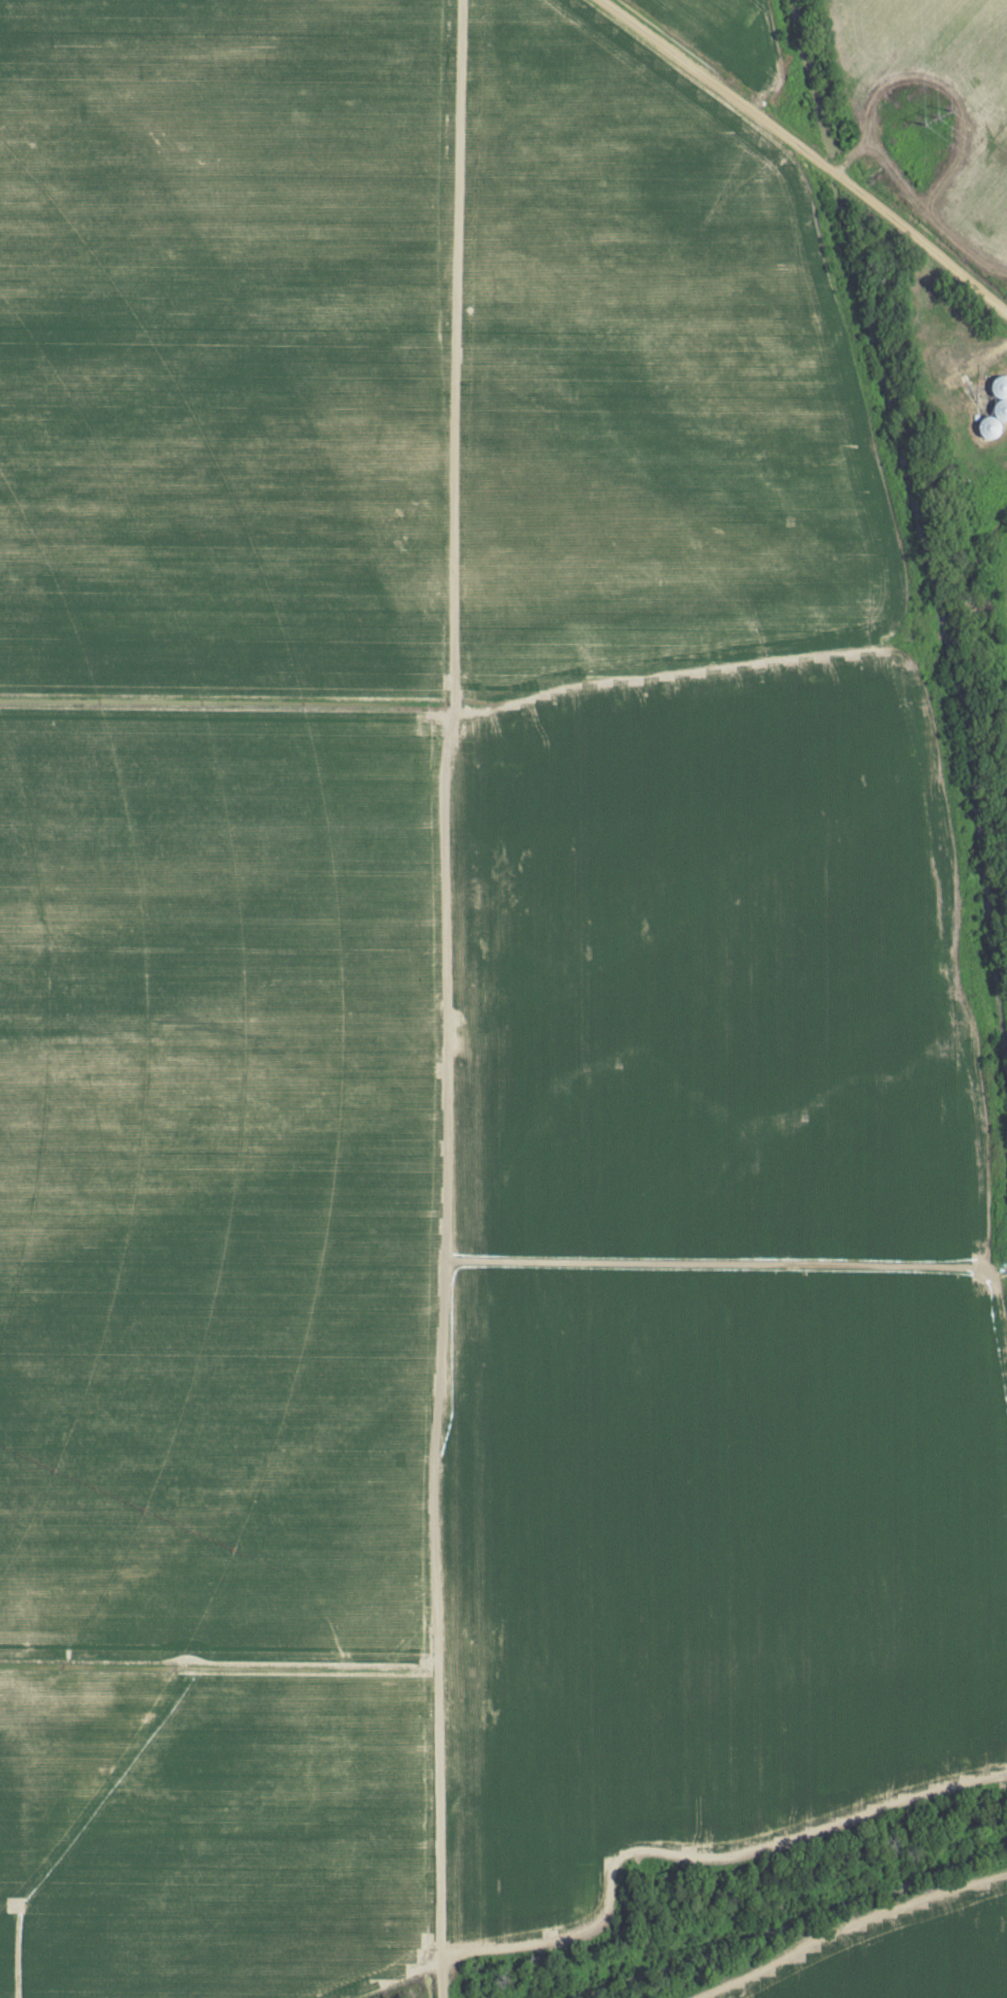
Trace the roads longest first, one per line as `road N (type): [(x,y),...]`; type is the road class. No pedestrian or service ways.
road 1 (track): [(604,0),(1006,313)]

